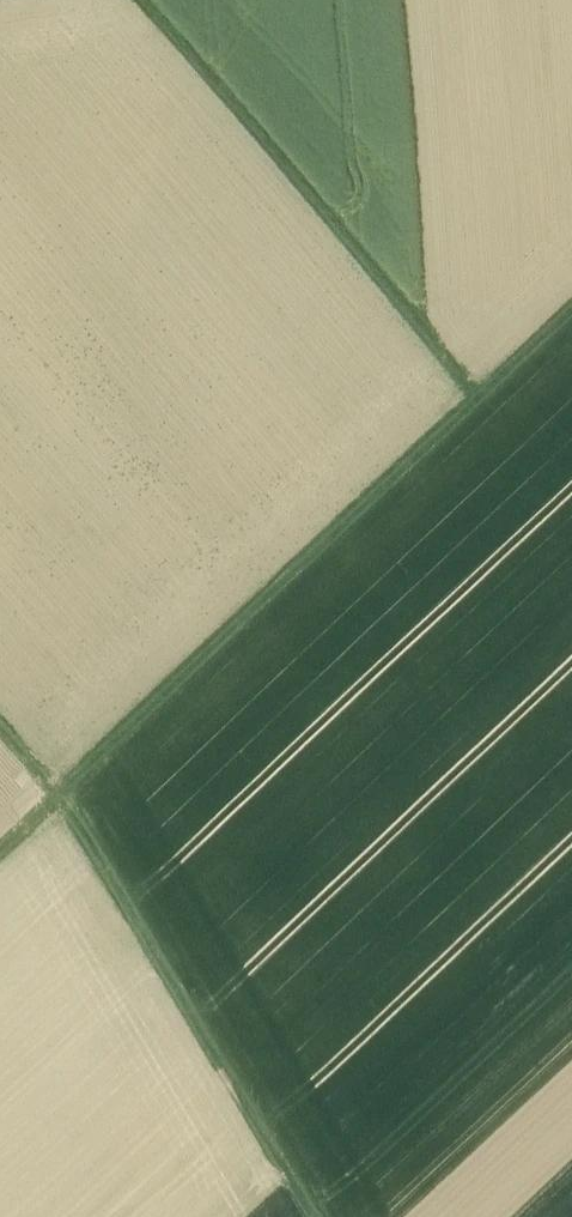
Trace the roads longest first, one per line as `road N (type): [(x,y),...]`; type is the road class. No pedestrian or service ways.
road 1 (track): [(571,340),(0,884)]
road 2 (track): [(0,722),(77,814),(325,1216)]
road 3 (track): [(498,412),(144,0)]

